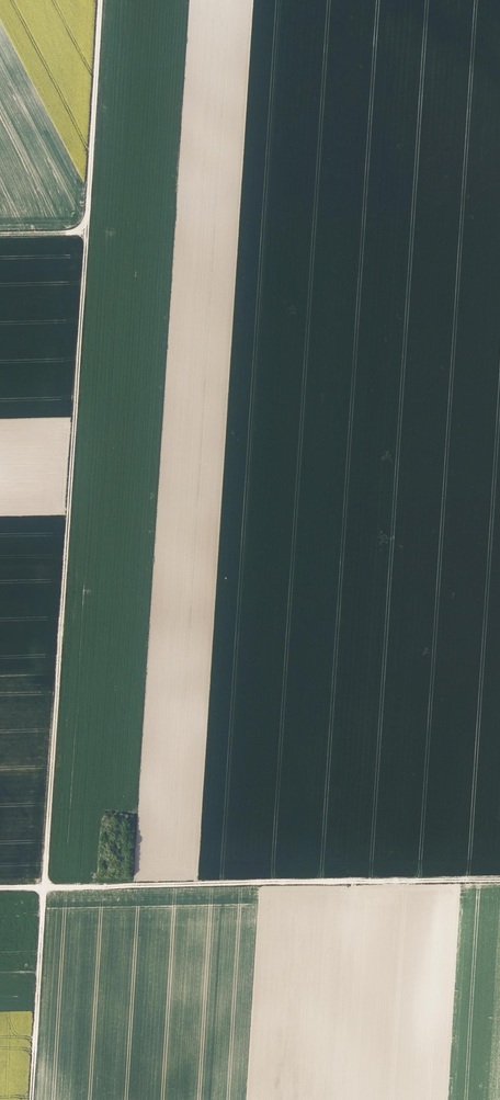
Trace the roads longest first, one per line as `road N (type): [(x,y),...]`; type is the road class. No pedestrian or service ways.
road 1 (track): [(0,233),(84,231),(27,1099)]
road 2 (track): [(0,883),(499,877)]
road 3 (track): [(99,0),(84,231)]

